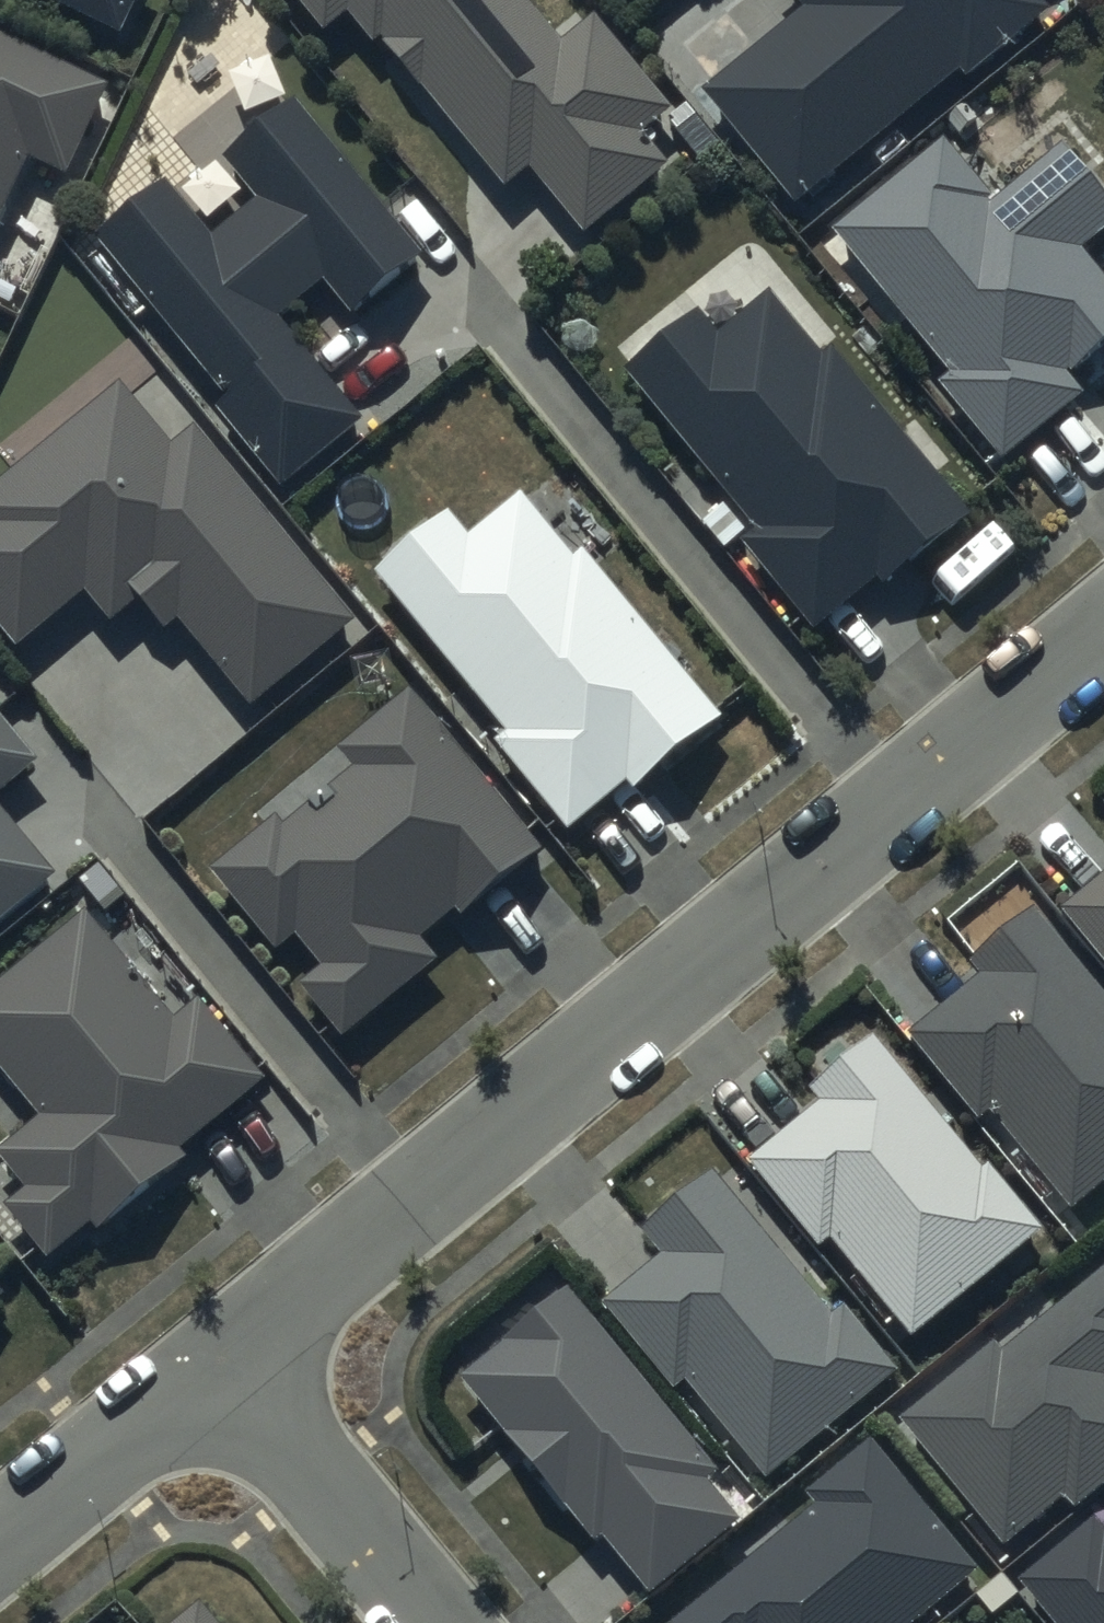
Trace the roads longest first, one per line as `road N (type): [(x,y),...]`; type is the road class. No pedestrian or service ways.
road 1 (residential): [(222,1367),(1103,633)]
road 2 (residential): [(222,1367),(431,1622)]
road 3 (residential): [(0,1541),(222,1367)]

